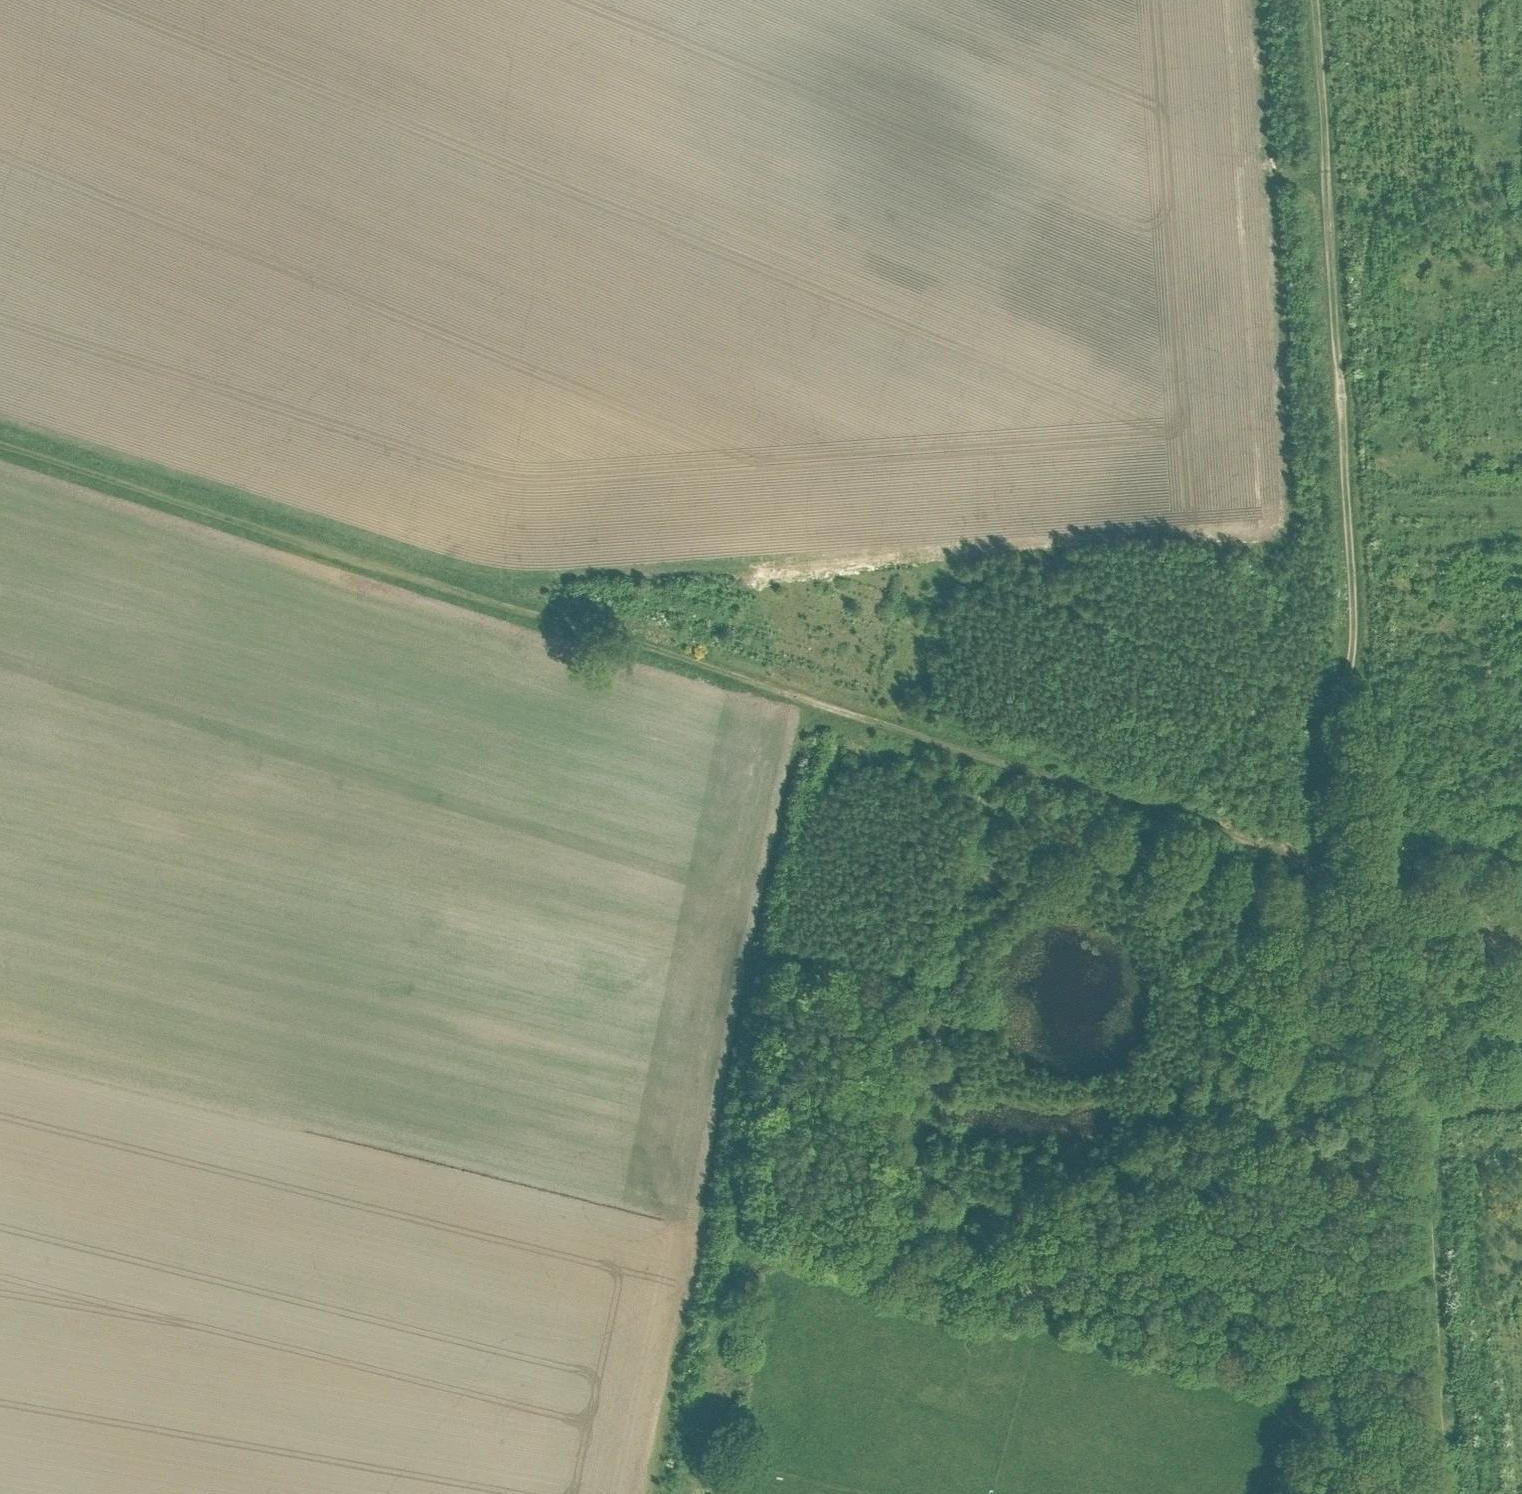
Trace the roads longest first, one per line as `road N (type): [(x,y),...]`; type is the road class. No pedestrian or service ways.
road 1 (track): [(0,447),(1340,872)]
road 2 (track): [(1312,0),(1356,641),(1338,718),(1340,872)]

